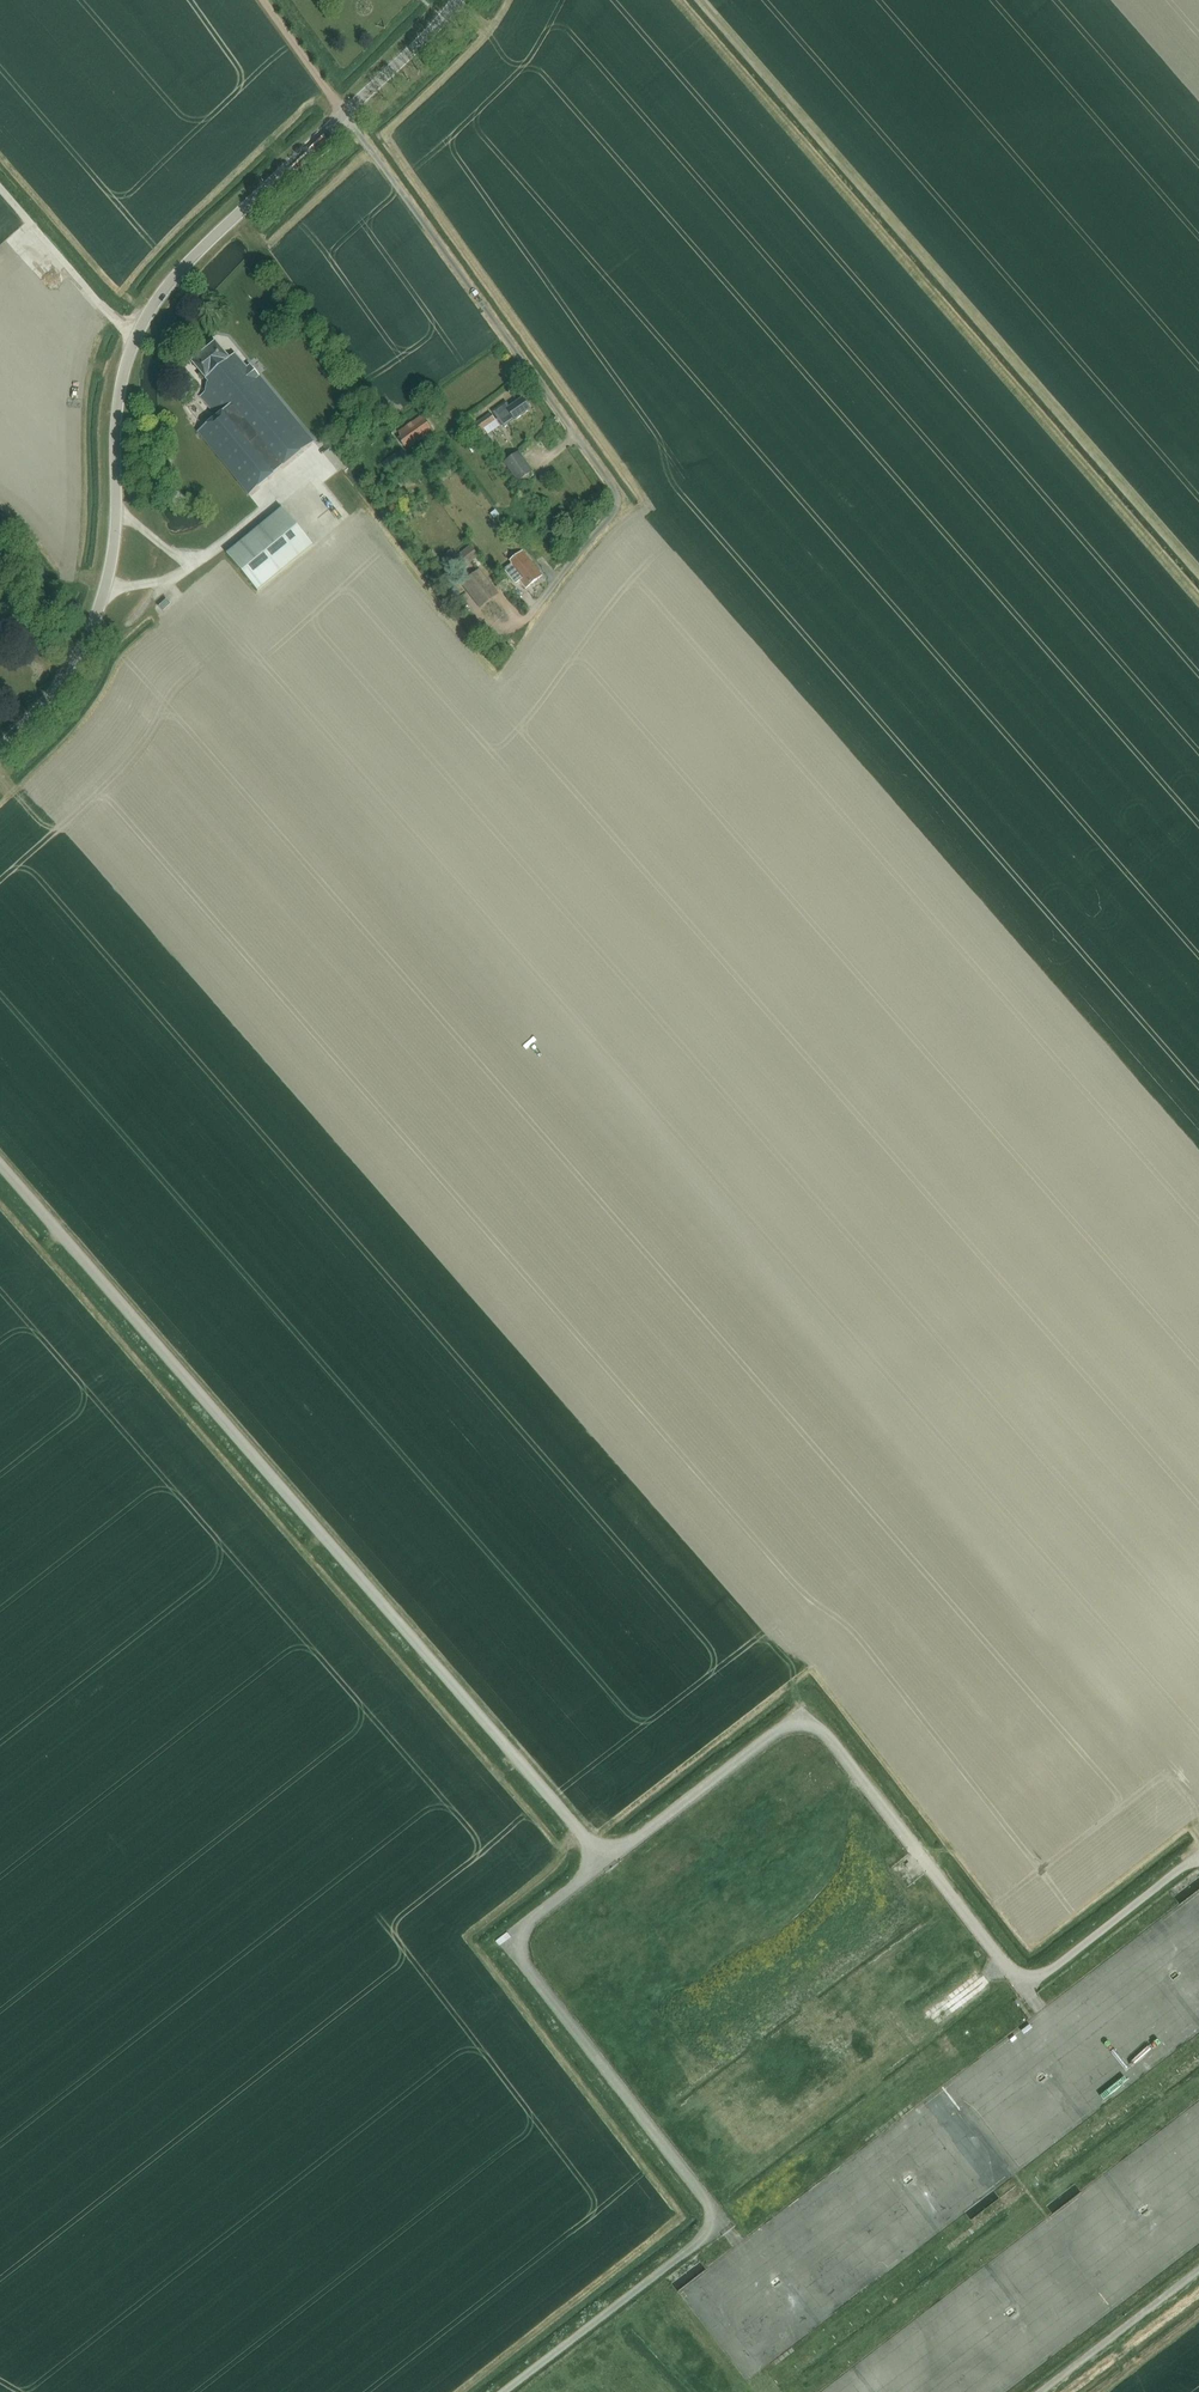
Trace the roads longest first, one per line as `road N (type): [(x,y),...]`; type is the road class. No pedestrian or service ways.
road 1 (tertiary): [(0,746),(42,705),(94,620),(111,552),(115,395),(152,303),(342,115)]
road 2 (residential): [(517,627),(607,515),(610,491),(342,115)]
road 3 (track): [(0,195),(132,341)]
road 4 (tertiary): [(342,115),(459,0)]

